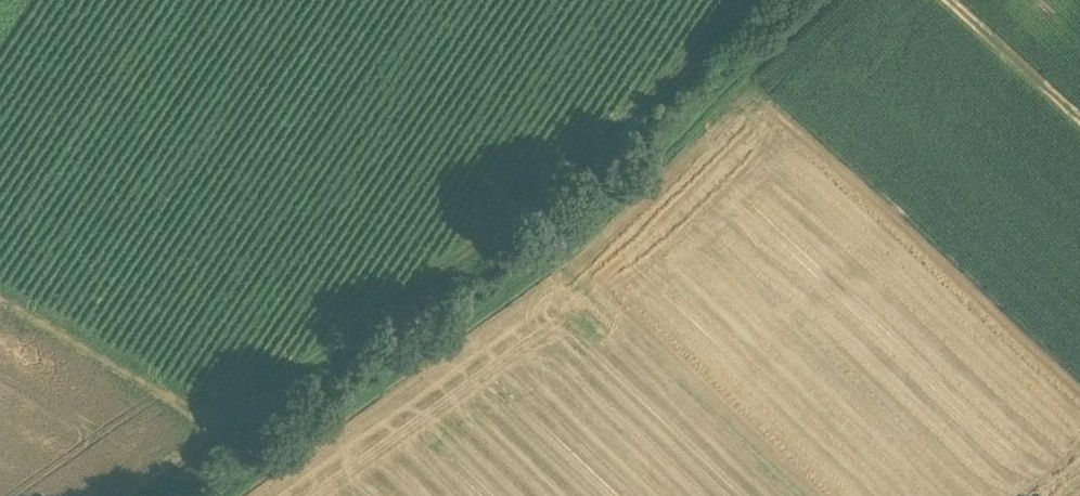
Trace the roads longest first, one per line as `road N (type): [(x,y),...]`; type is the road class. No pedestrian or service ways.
road 1 (track): [(771,0),(574,186),(429,296),(129,495)]
road 2 (track): [(255,495),(545,287),(655,197),(842,0)]
road 3 (track): [(0,303),(237,425)]
road 4 (track): [(1079,123),(945,0)]

